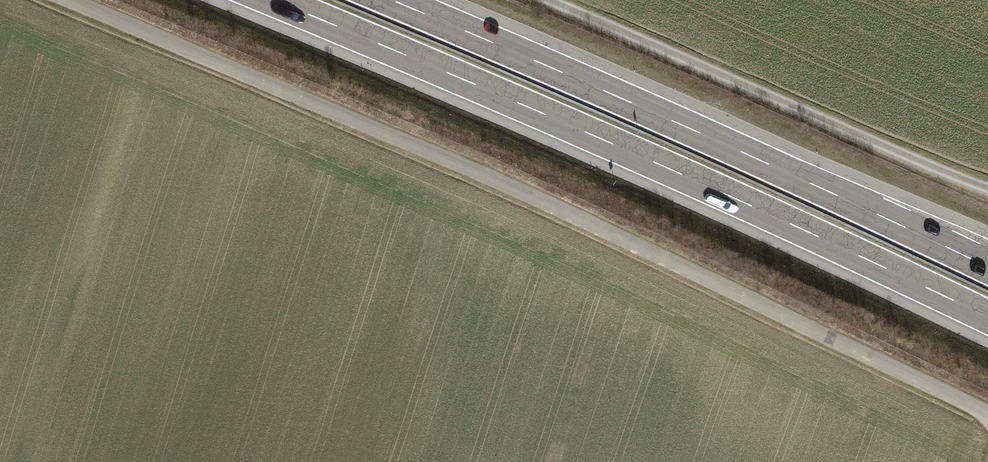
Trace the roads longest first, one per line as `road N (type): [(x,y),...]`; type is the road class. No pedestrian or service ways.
road 1 (track): [(65,0),(448,159),(987,414)]
road 2 (motorway): [(262,0),(696,185),(987,322)]
road 3 (motorway): [(987,265),(392,0)]
road 4 (track): [(543,0),(987,192)]

